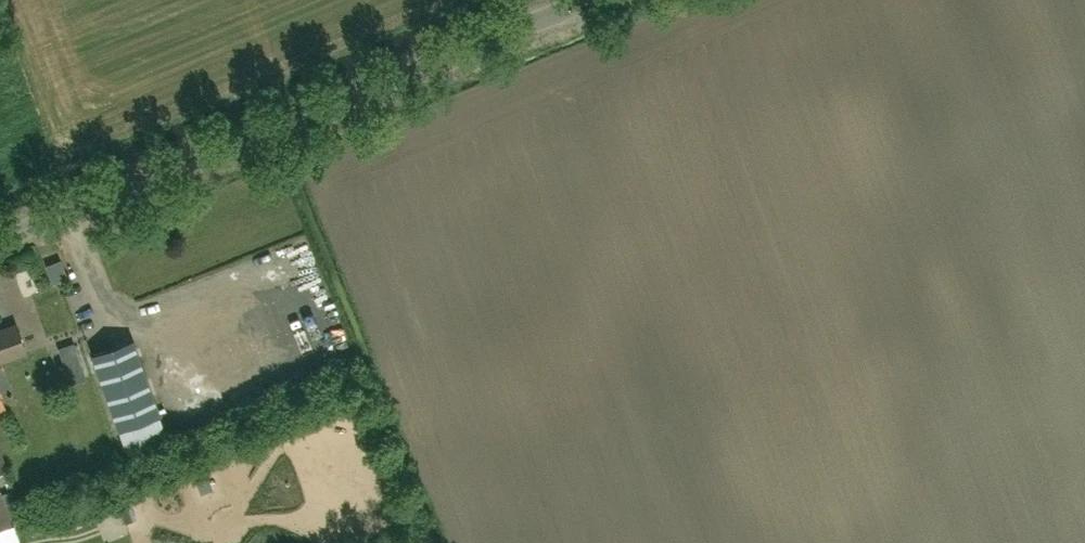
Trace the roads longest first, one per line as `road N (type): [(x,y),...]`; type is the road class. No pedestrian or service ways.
road 1 (unclassified): [(0,240),(601,0)]

